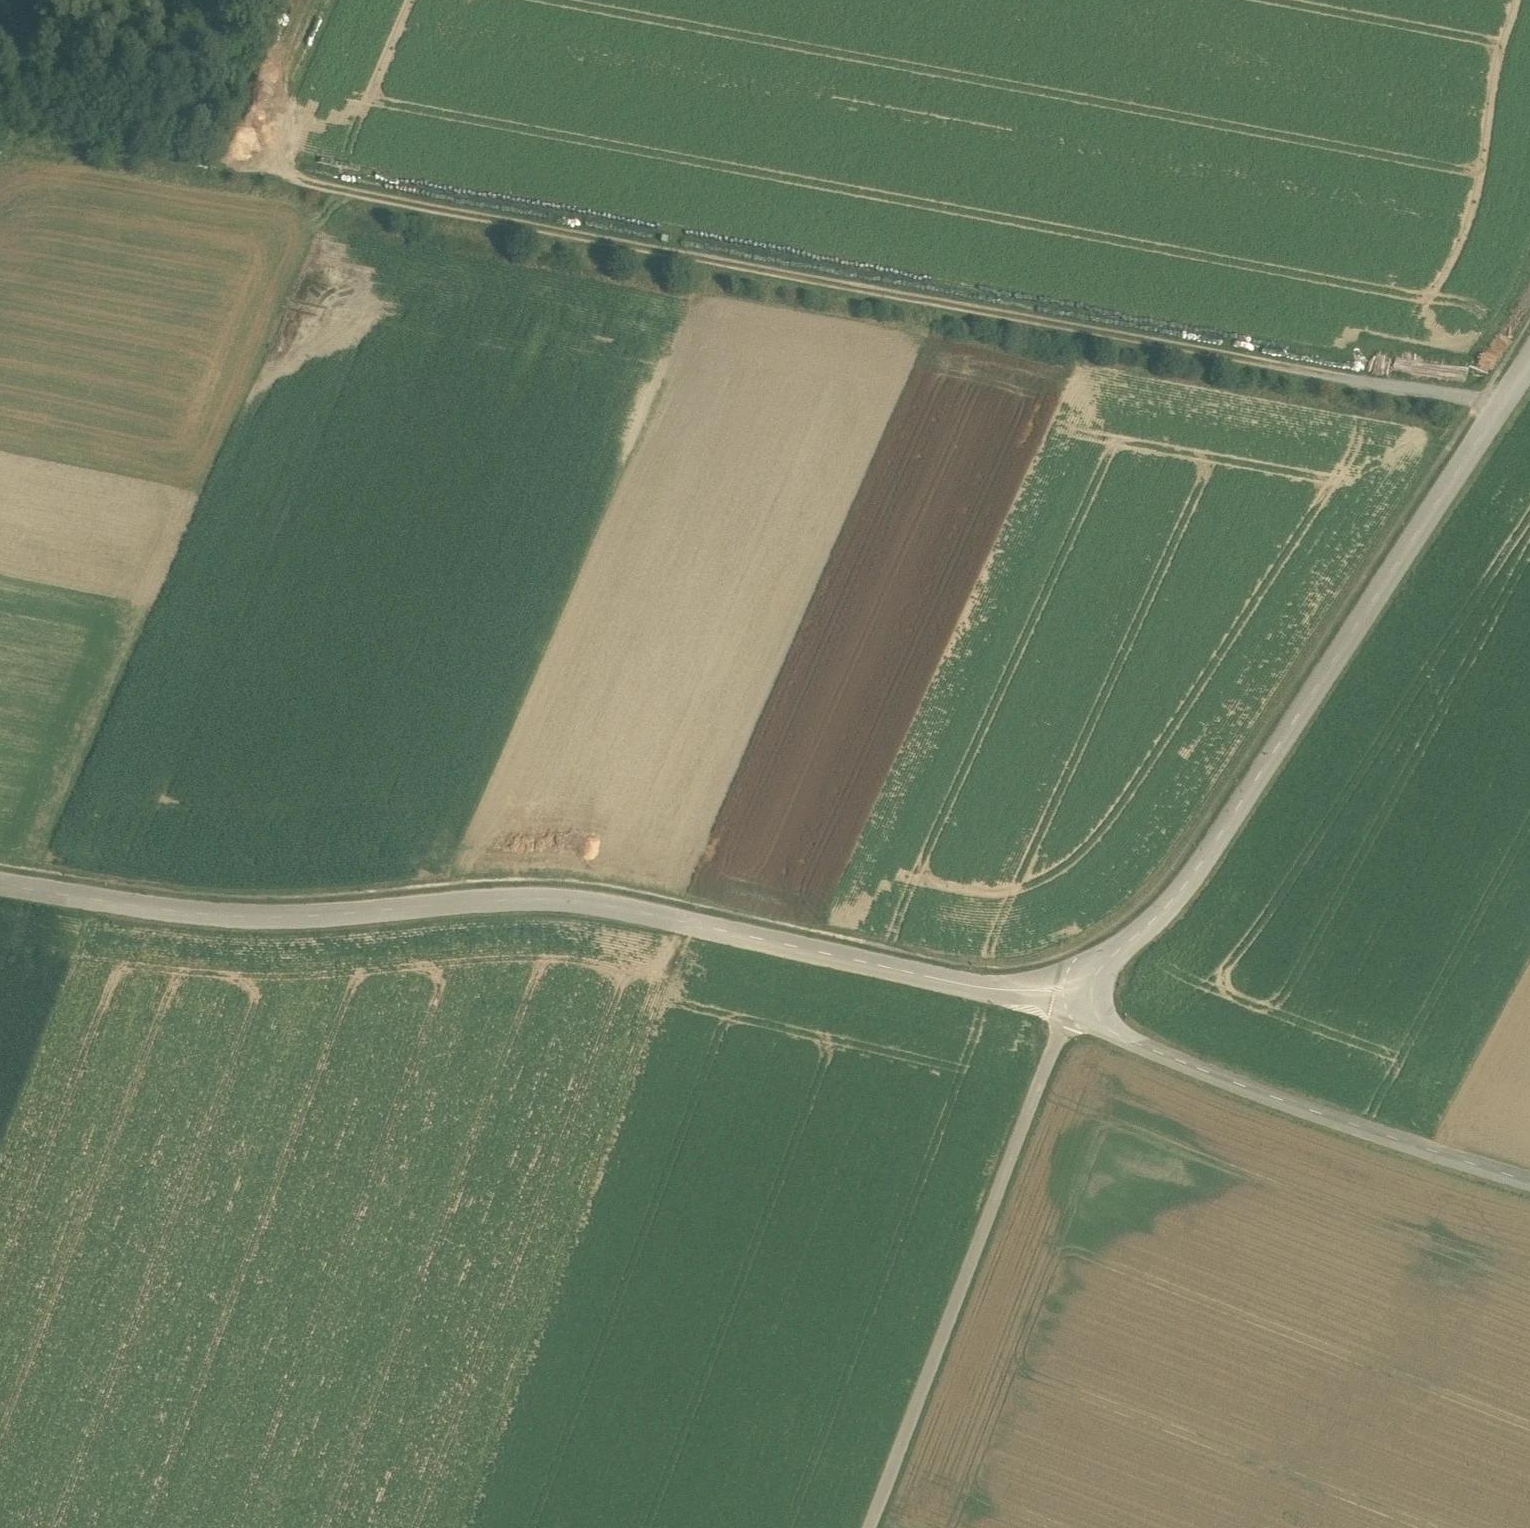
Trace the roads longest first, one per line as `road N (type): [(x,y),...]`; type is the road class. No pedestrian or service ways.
road 1 (track): [(0,130),(1500,412)]
road 2 (tertiary): [(1529,1184),(1144,1048),(1095,1018),(1084,992),(1094,969),(1190,886),(1529,365)]

